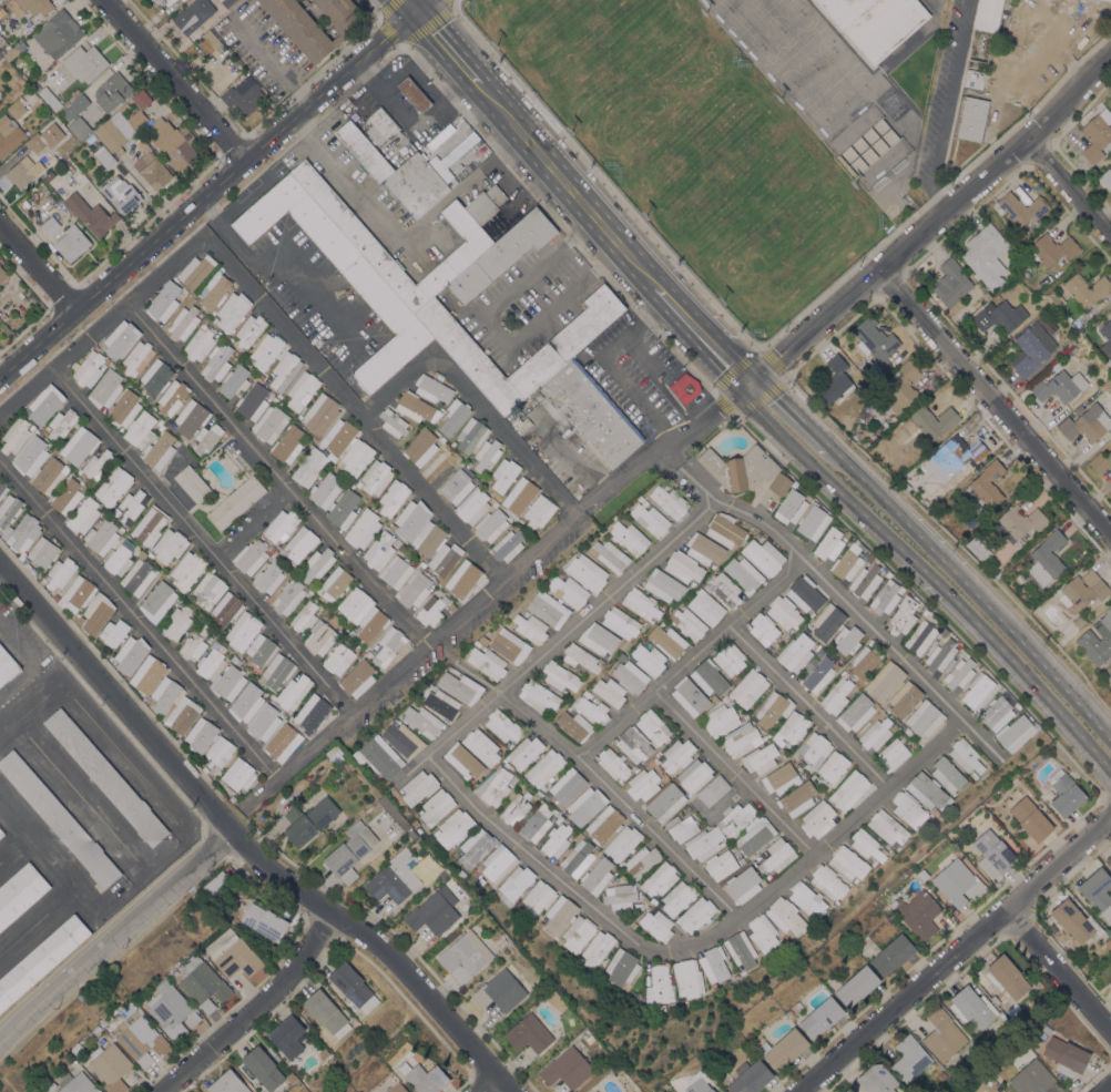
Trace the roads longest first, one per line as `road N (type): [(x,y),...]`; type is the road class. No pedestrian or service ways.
road 1 (residential): [(510,1091),(399,963),(259,860),(0,567)]
road 2 (tertiary): [(422,0),(0,373)]
road 3 (residential): [(1110,55),(747,386)]
road 4 (secondary): [(747,386),(753,406),(1071,725)]
road 5 (residential): [(1110,814),(799,1091)]
road 6 (secondary): [(1110,743),(832,451)]
road 7 (residential): [(1110,535),(879,269)]
road 8 (residential): [(232,831),(0,1040)]
road 9 (secondary): [(479,82),(664,293)]
road 10 (residential): [(333,911),(289,976),(161,1091)]
road 11 (residential): [(243,159),(104,0)]
road 12 (residential): [(1005,909),(1110,1032)]
road 13 (residential): [(1110,236),(1026,137)]
road 14 (secondary): [(664,293),(747,386)]

